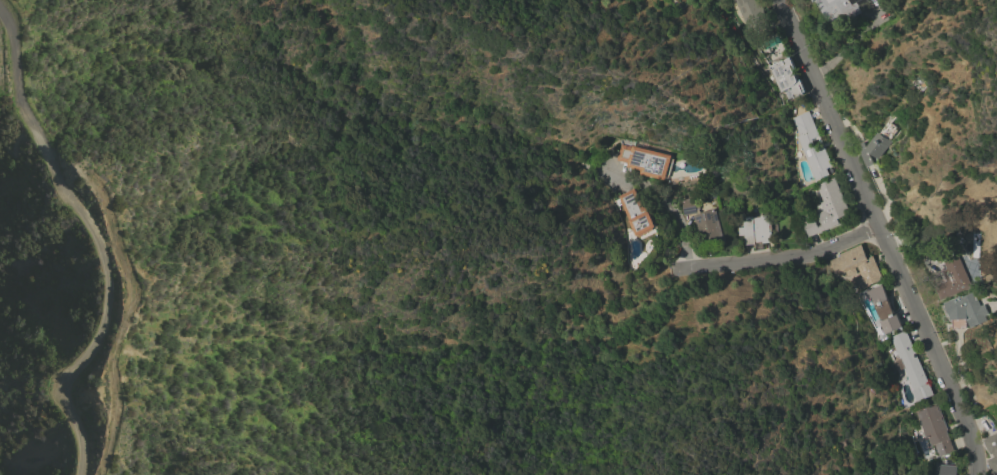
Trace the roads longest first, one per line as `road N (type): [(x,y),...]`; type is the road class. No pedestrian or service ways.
road 1 (tertiary): [(968,474),(927,332),(778,0)]
road 2 (track): [(80,474),(79,433),(63,390),(99,339),(107,275),(98,242),(20,102),(11,29),(0,10)]
road 3 (residential): [(877,228),(805,254),(659,265)]

